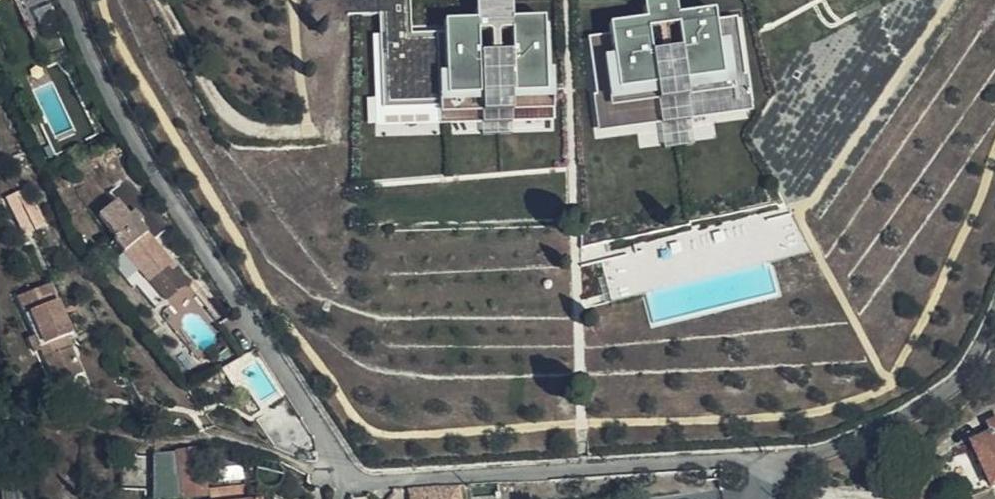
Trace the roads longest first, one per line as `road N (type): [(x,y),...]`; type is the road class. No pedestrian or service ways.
road 1 (residential): [(340,473),(371,483),(799,457),(902,418),(951,386),(994,319)]
road 2 (residential): [(64,0),(149,166),(259,330),(340,473)]

